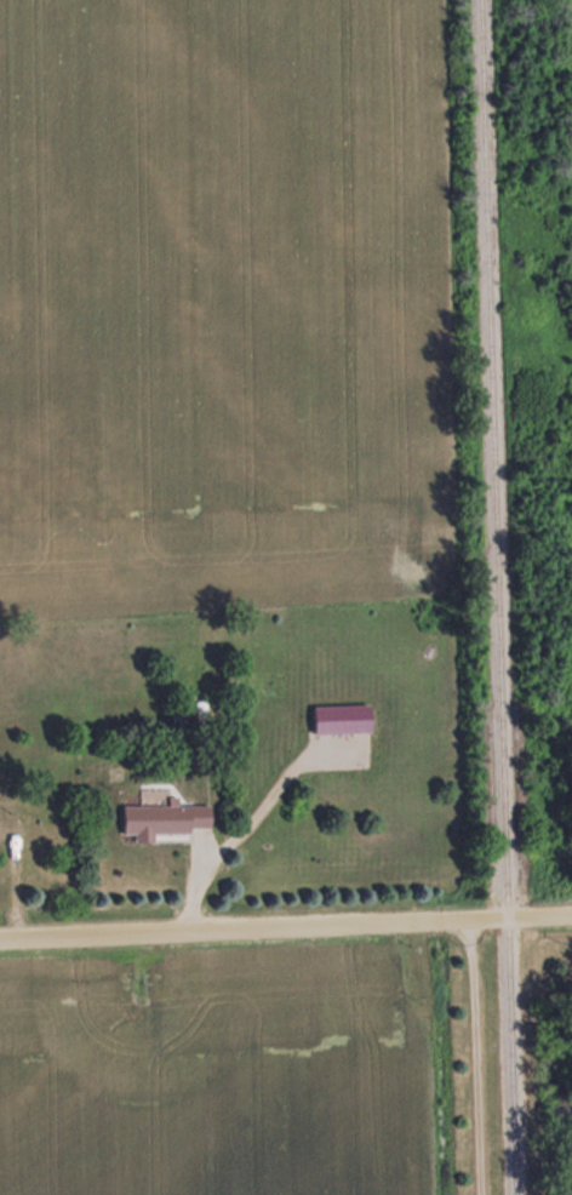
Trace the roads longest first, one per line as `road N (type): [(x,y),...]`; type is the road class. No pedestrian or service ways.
road 1 (residential): [(571,910),(0,939)]

